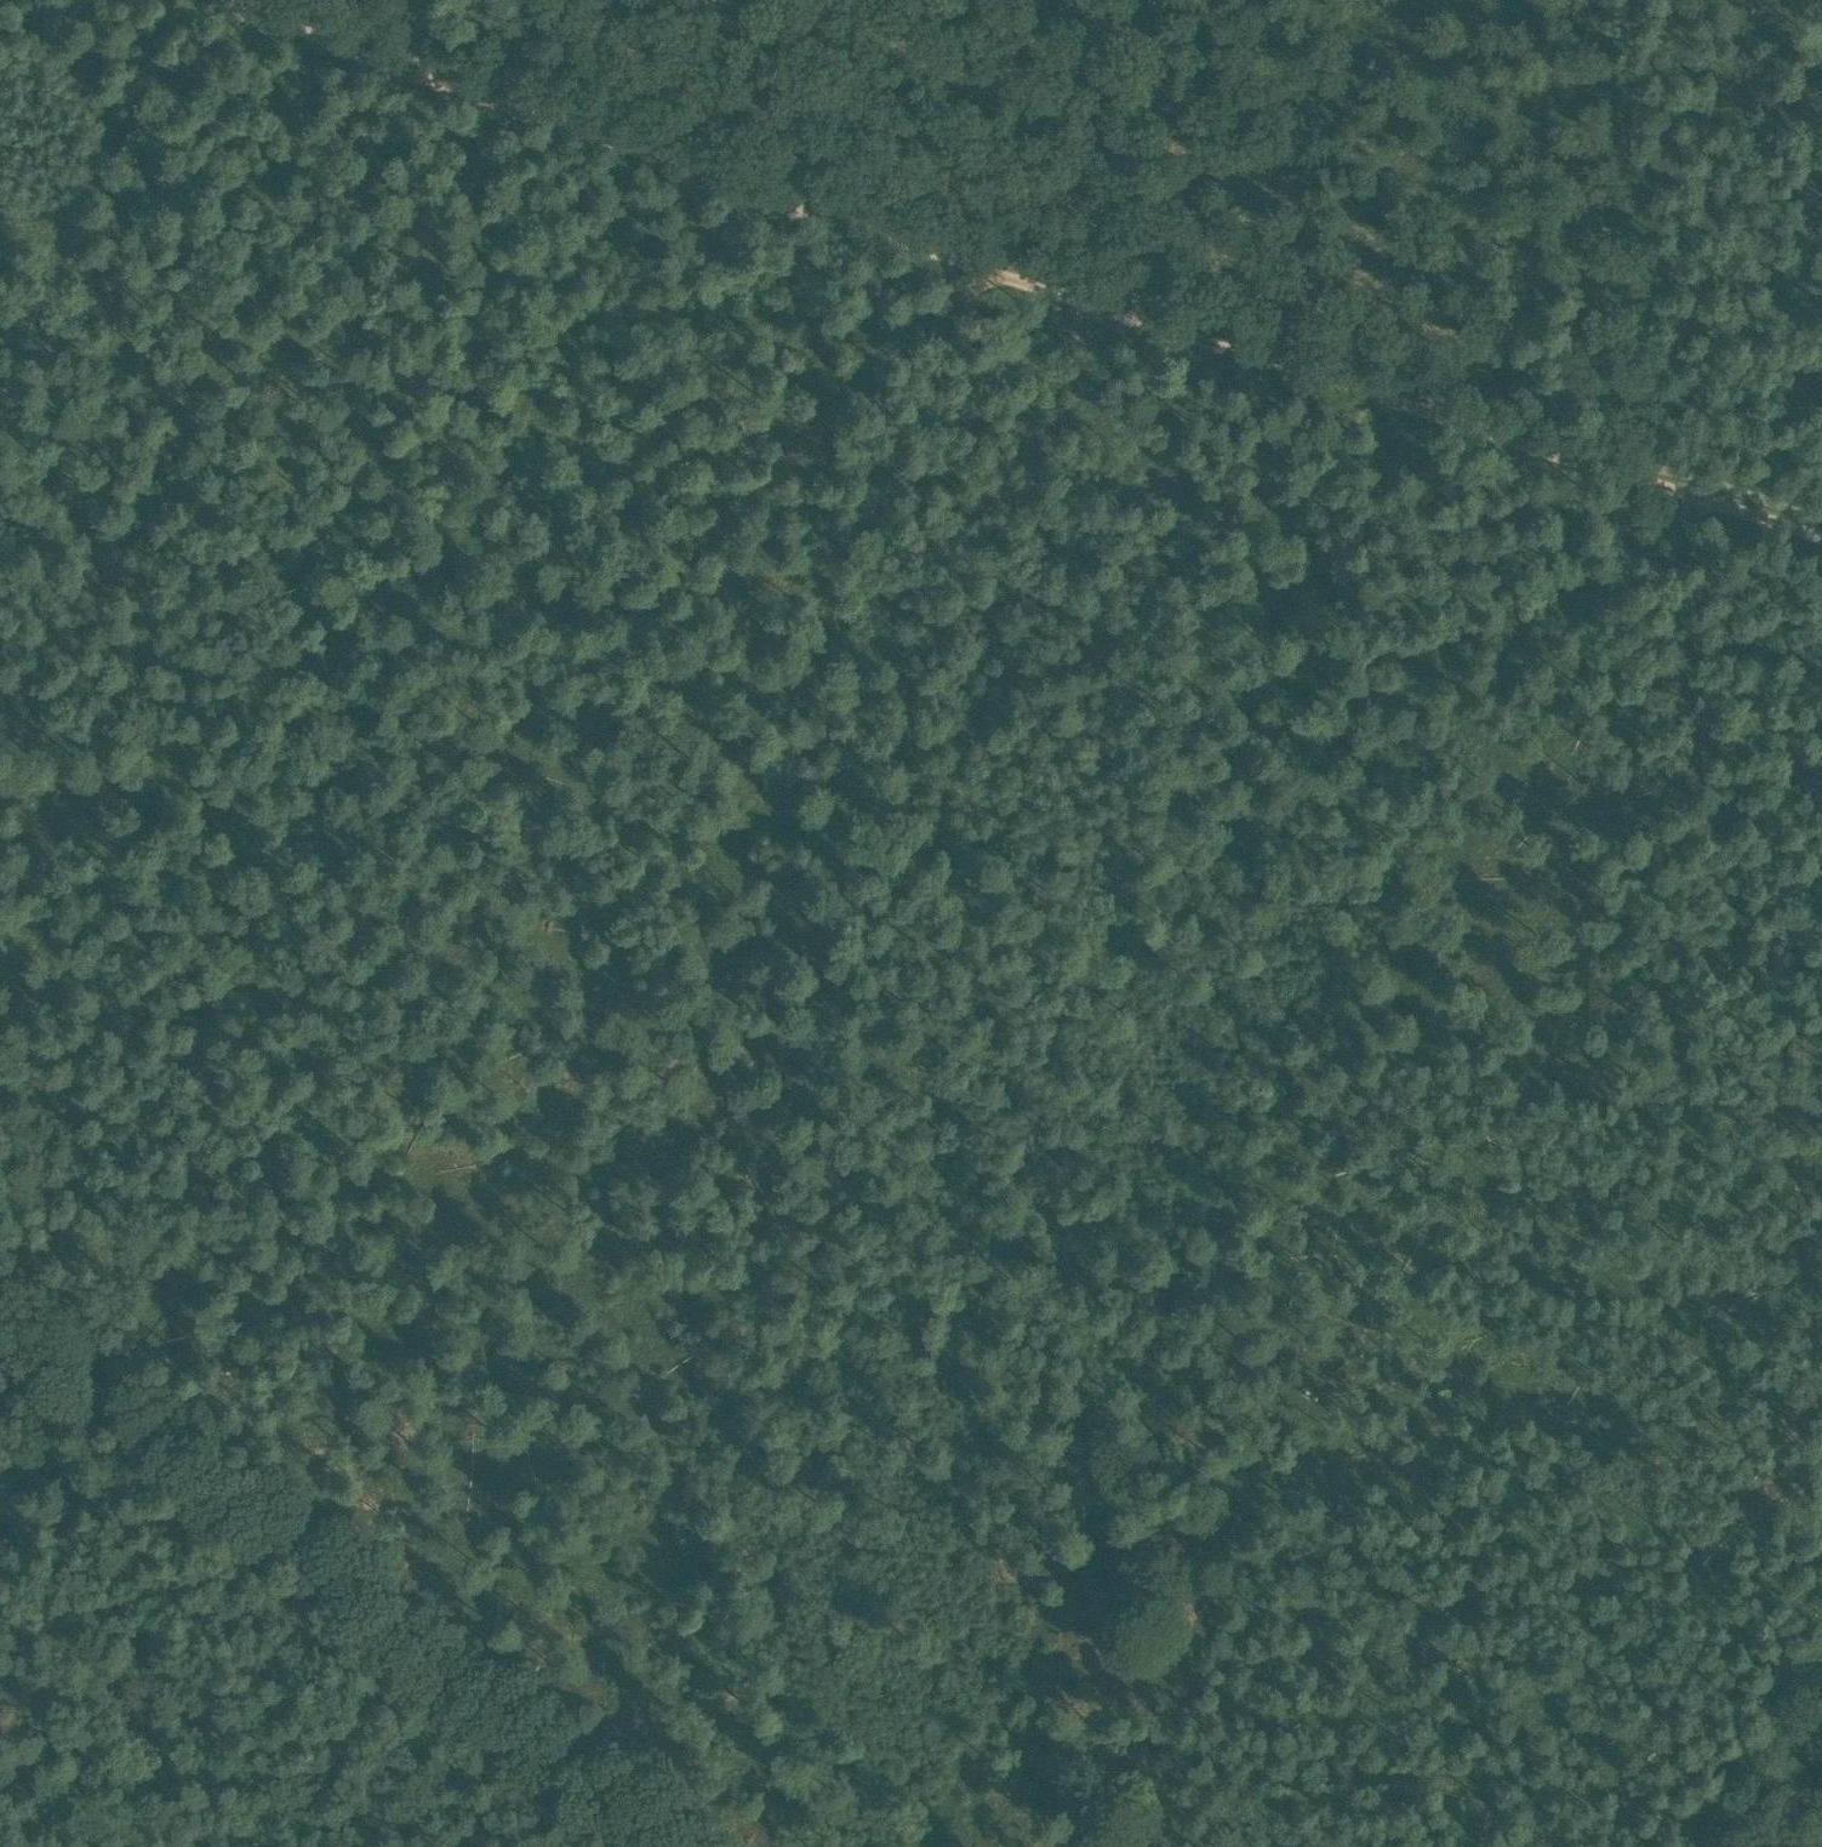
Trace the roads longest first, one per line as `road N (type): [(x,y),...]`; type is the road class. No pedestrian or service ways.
road 1 (track): [(291,0),(1821,538)]

